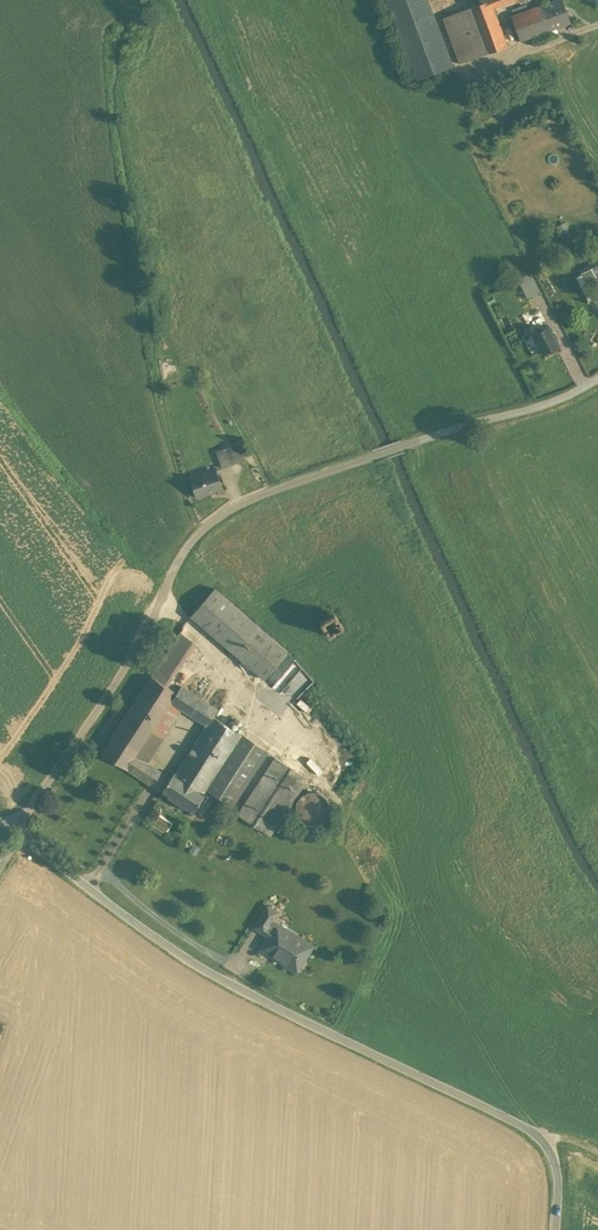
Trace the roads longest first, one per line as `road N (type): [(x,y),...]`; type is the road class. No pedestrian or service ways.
road 1 (unclassified): [(14,828),(146,634),(190,543),(221,514),(597,379)]
road 2 (tertiary): [(557,1229),(559,1166),(542,1137),(207,972),(14,828)]

